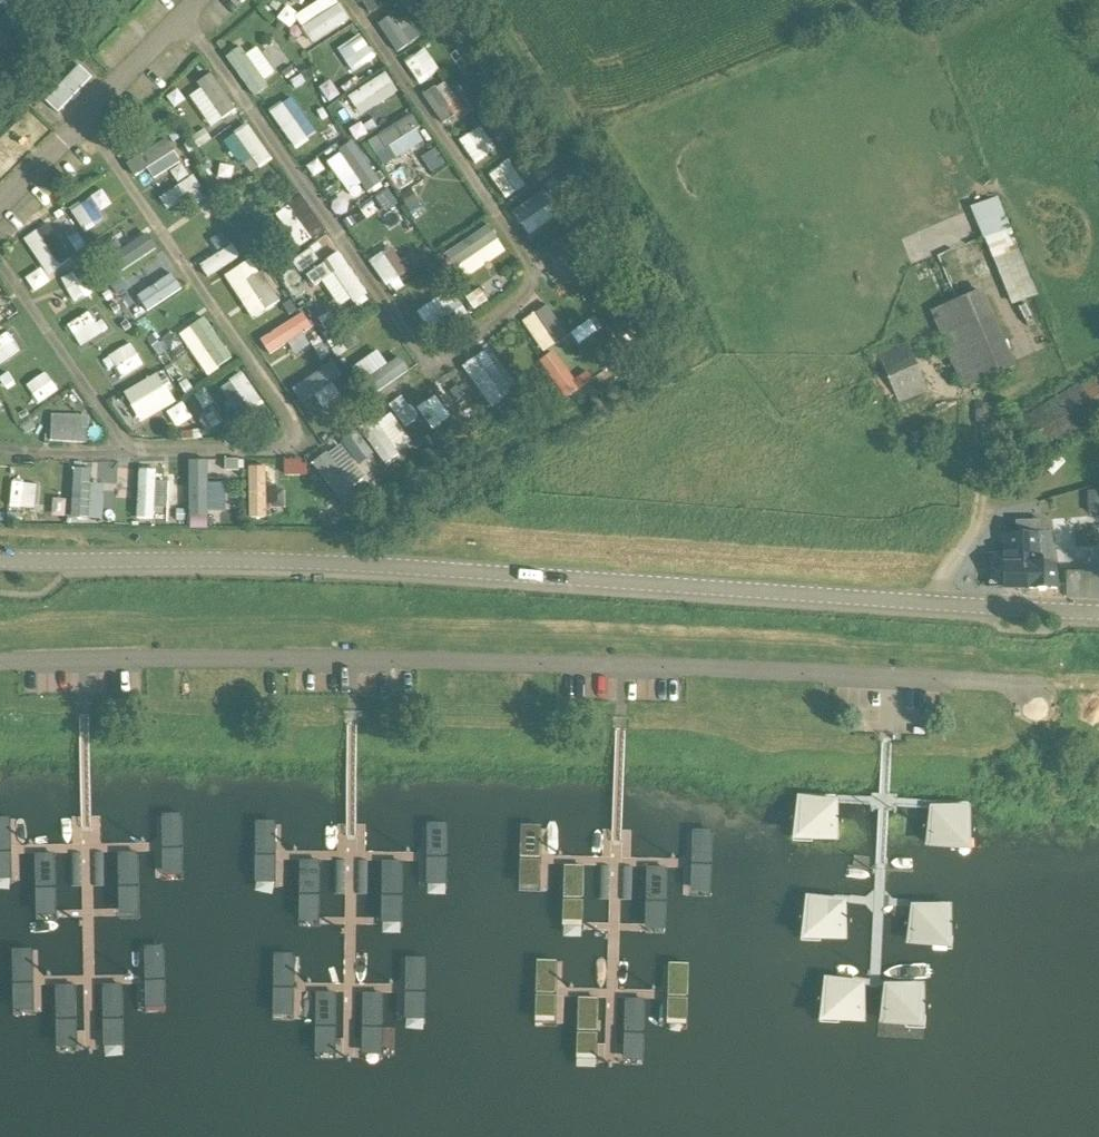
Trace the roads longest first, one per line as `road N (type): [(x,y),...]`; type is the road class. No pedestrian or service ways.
road 1 (unclassified): [(0,560),(275,562),(1098,614)]
road 2 (track): [(379,571),(409,510),(432,490),(712,353),(712,341),(480,0)]

